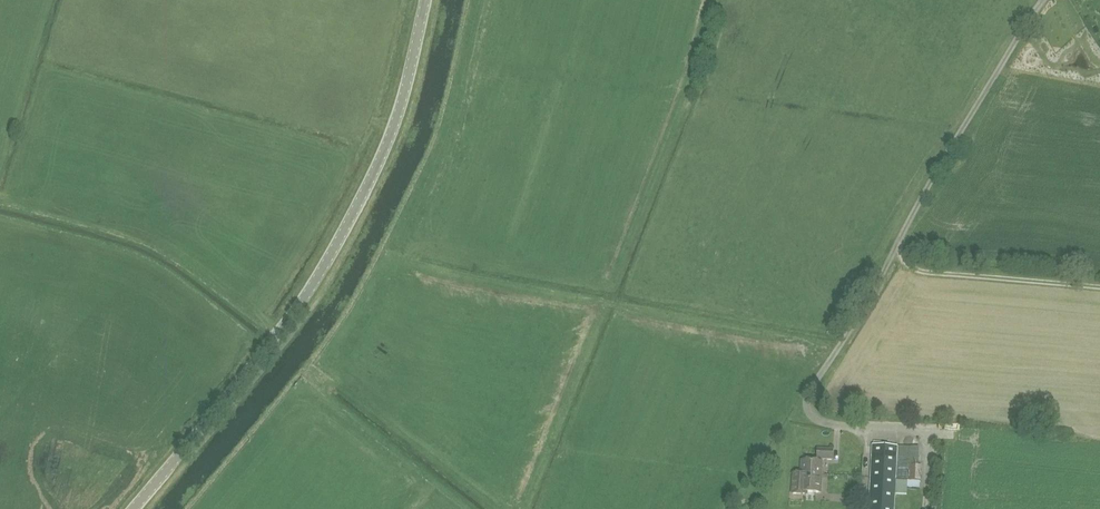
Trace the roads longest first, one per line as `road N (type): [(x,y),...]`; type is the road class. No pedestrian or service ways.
road 1 (tertiary): [(133,508),(292,318),(326,264),(394,133),(427,0)]

